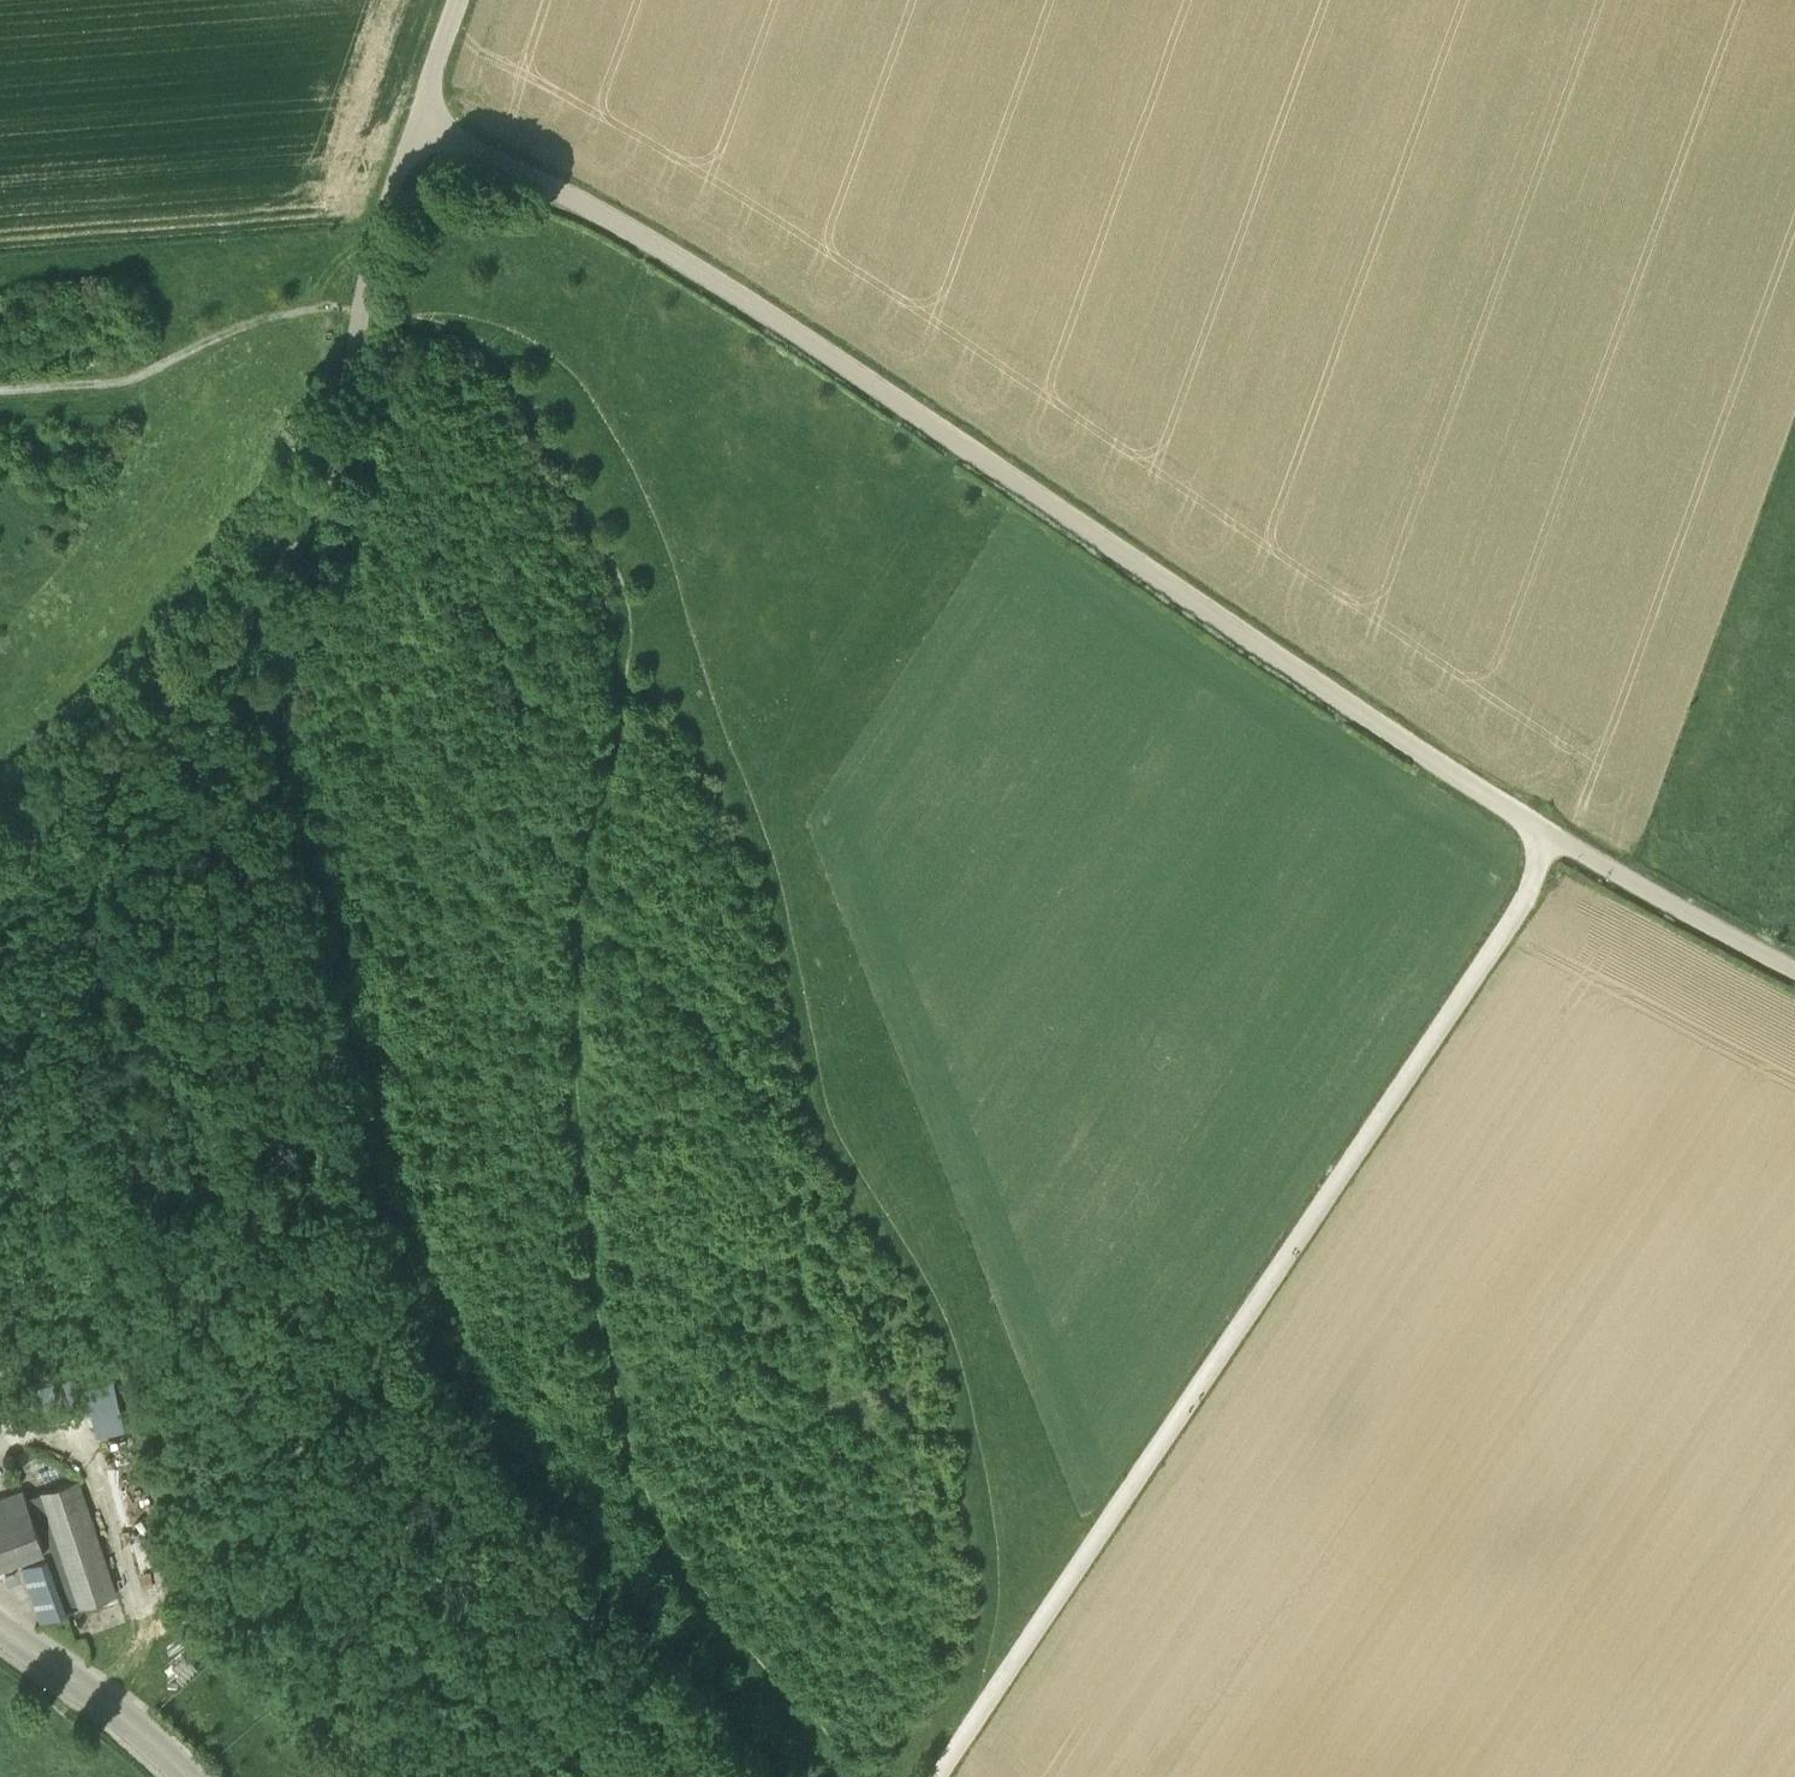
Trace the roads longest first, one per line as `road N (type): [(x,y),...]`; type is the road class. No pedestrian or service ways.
road 1 (track): [(1548,833),(669,253),(480,150),(415,124)]
road 2 (track): [(1548,833),(1537,875),(1514,916),(936,1776)]
road 3 (track): [(0,886),(85,780),(199,679),(270,581),(337,443),(359,311)]
road 4 (track): [(1794,972),(1548,833)]
road 5 (tertiary): [(192,1776),(160,1739),(0,1626)]
road 6 (track): [(359,311),(415,124)]
road 7 (track): [(415,124),(458,0)]

